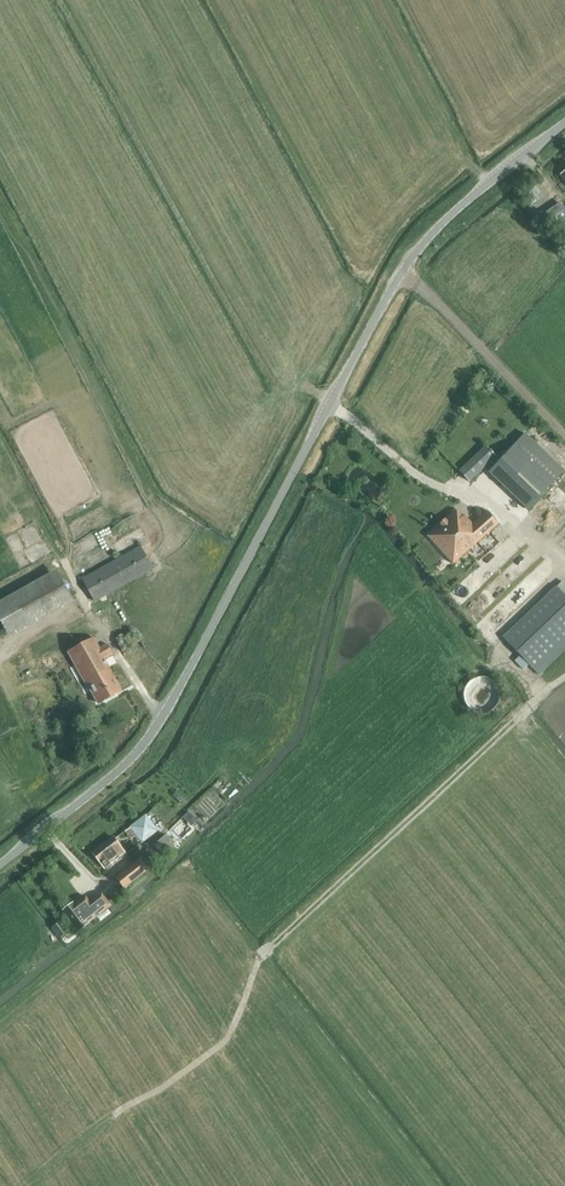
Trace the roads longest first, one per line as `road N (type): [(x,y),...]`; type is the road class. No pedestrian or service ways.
road 1 (unclassified): [(0,865),(127,765),(164,718),(417,249),(564,123)]

